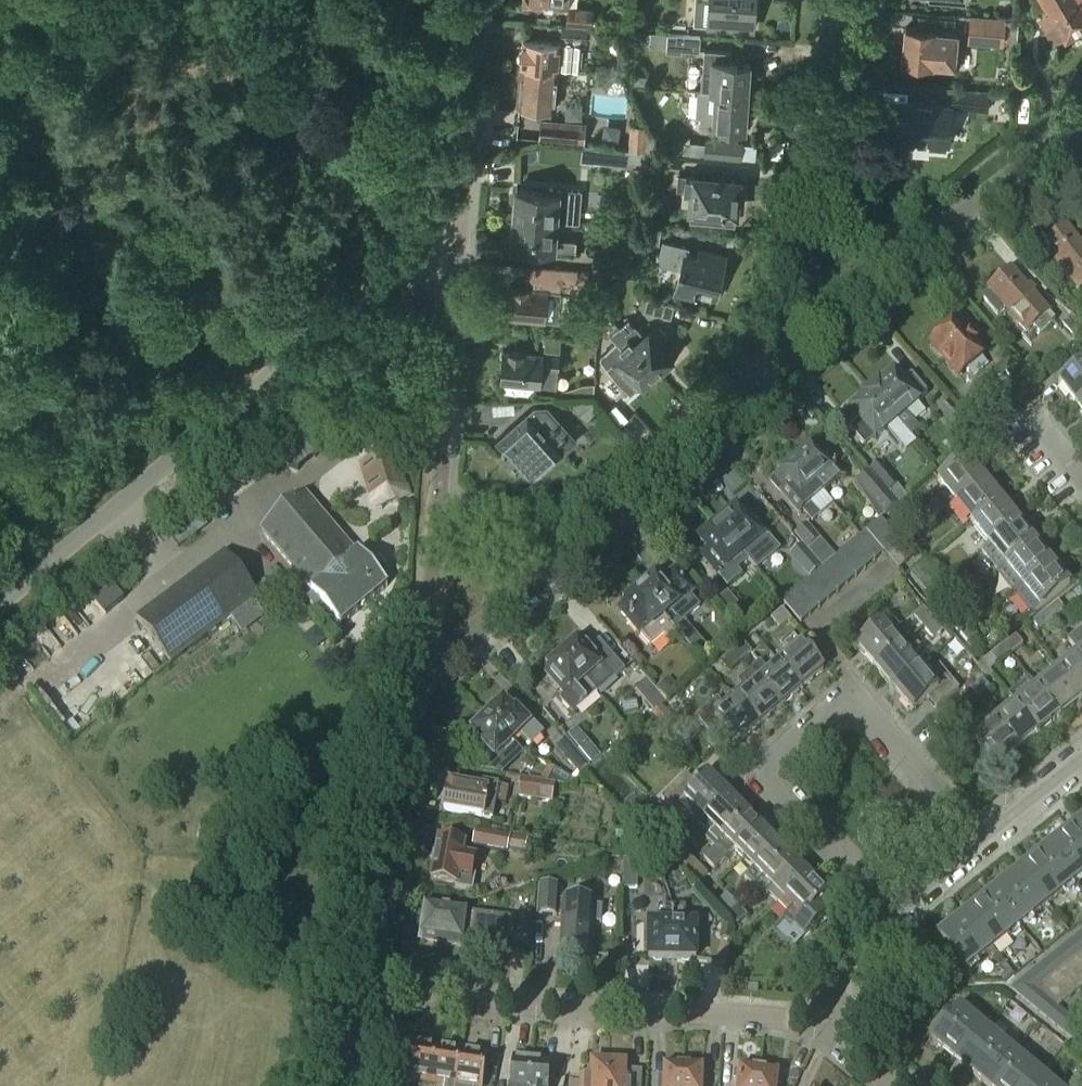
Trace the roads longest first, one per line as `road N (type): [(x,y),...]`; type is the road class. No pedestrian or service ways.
road 1 (unclassified): [(0,602),(385,275),(419,259),(457,261)]
road 2 (residential): [(901,910),(772,784),(775,761),(837,707),(864,711),(980,845)]
road 3 (residential): [(365,984),(412,733),(437,508)]
road 4 (residential): [(818,1023),(484,1003),(365,984)]
road 5 (residential): [(588,550),(783,373)]
road 6 (residential): [(457,261),(468,0)]
road 7 (residential): [(437,508),(457,261)]
road 8 (residential): [(783,373),(937,235)]
road 9 (residential): [(821,173),(806,290),(783,373)]
road 10 (residential): [(937,235),(1081,129)]
road 11 (residential): [(833,0),(821,173)]
road 12 (residential): [(588,550),(557,557),(517,553),(437,508)]
road 13 (residential): [(468,655),(588,550)]
road 14 (residential): [(937,235),(874,236),(843,211),(821,173)]
road 15 (residential): [(818,1023),(901,910)]
road 16 (residential): [(980,845),(1081,763)]

